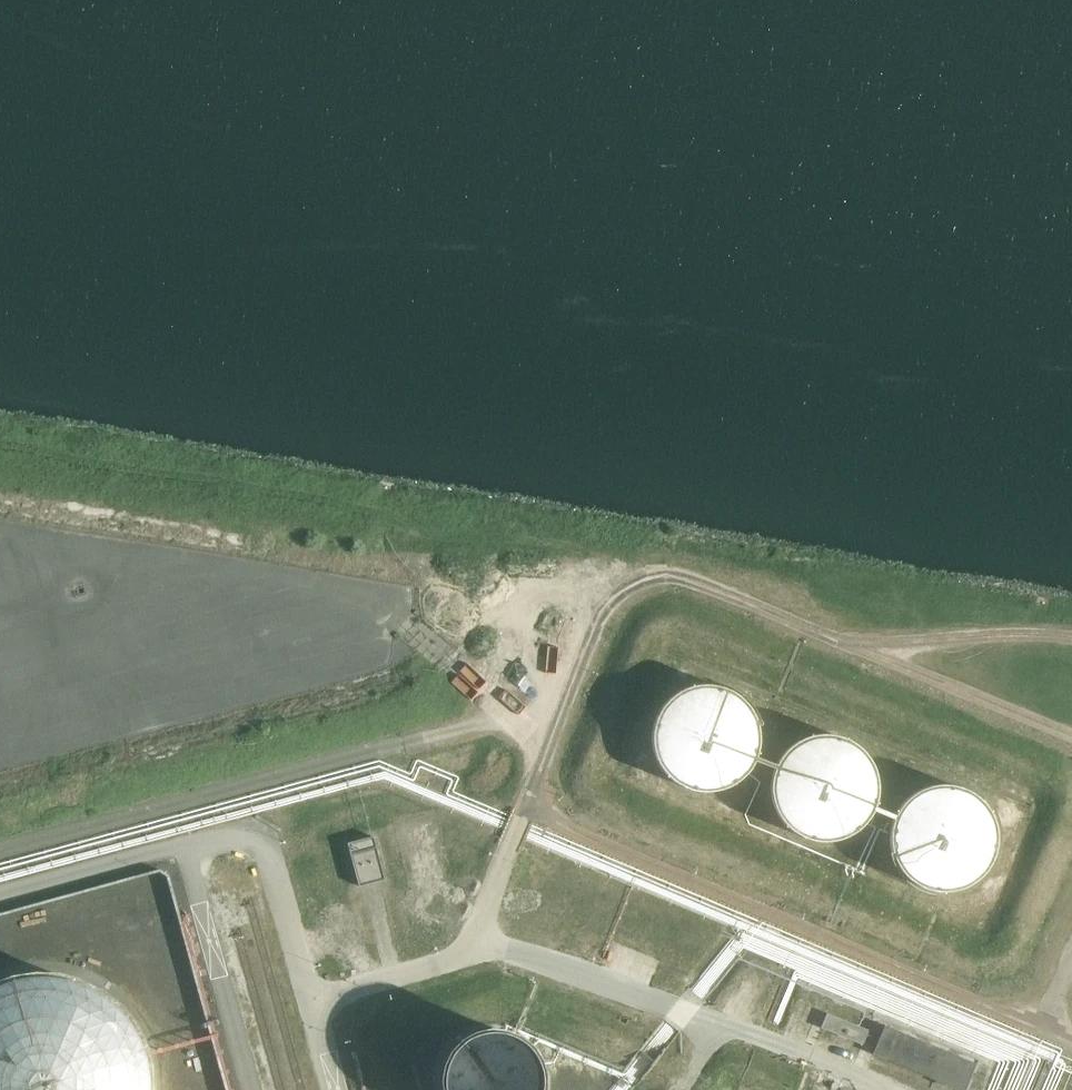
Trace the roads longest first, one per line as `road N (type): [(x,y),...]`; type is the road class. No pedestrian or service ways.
road 1 (track): [(0,558),(336,594),(405,622)]

